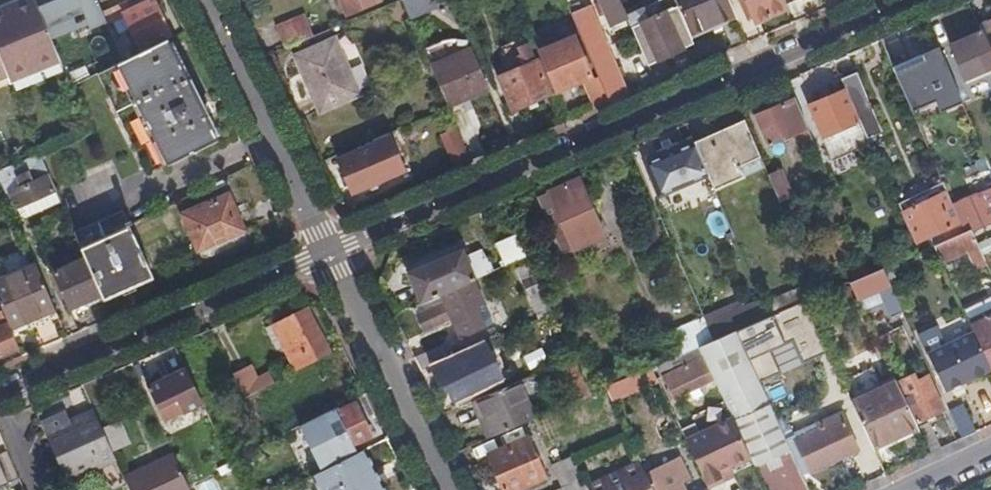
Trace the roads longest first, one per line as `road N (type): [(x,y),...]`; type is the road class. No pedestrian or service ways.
road 1 (residential): [(920,0),(329,252)]
road 2 (residential): [(329,252),(0,394)]
road 3 (residential): [(329,252),(205,0)]
road 4 (residential): [(447,489),(329,252)]

